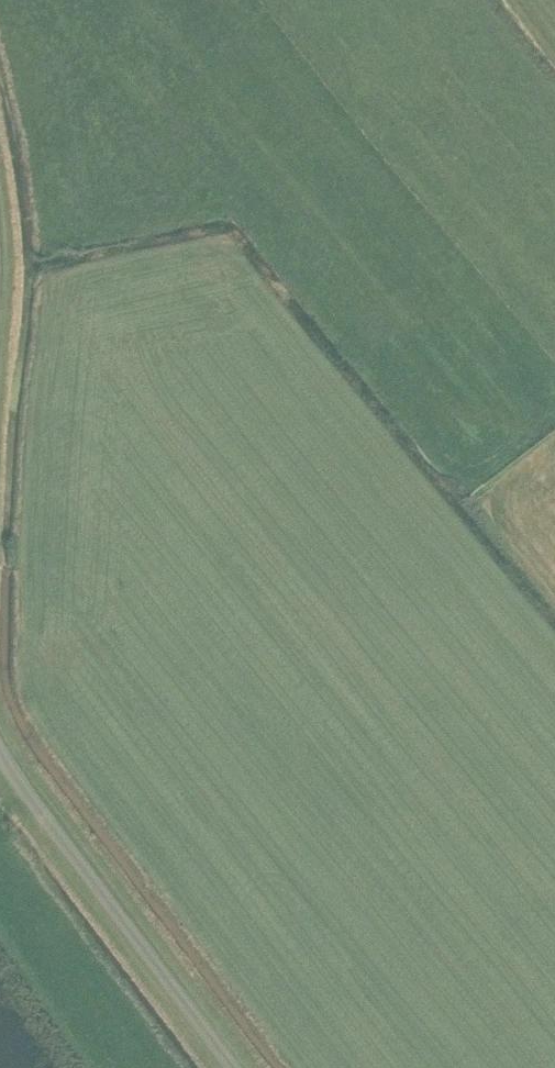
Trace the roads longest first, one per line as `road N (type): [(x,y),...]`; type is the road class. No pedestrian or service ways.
road 1 (unclassified): [(233,1067),(0,751)]

